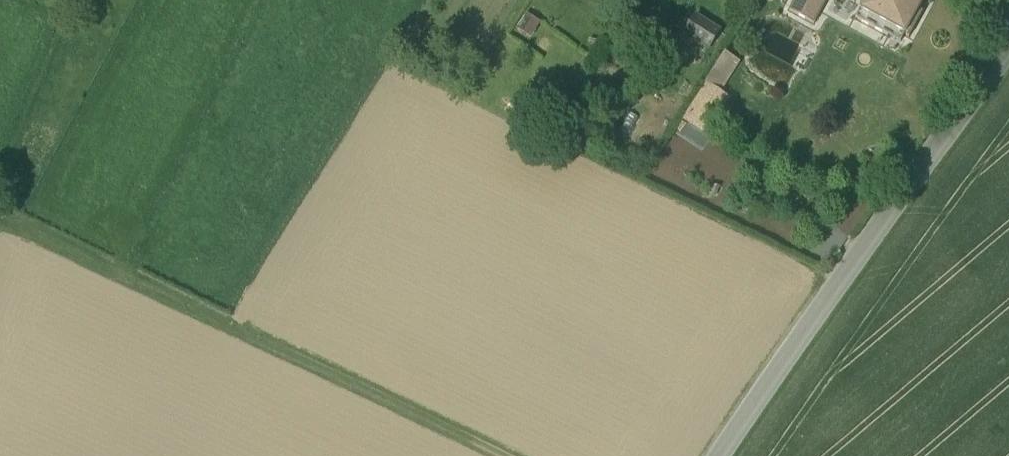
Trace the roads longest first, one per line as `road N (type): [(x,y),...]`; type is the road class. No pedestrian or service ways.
road 1 (track): [(0,218),(226,315),(507,455)]
road 2 (unclassified): [(721,455),(1006,54)]

